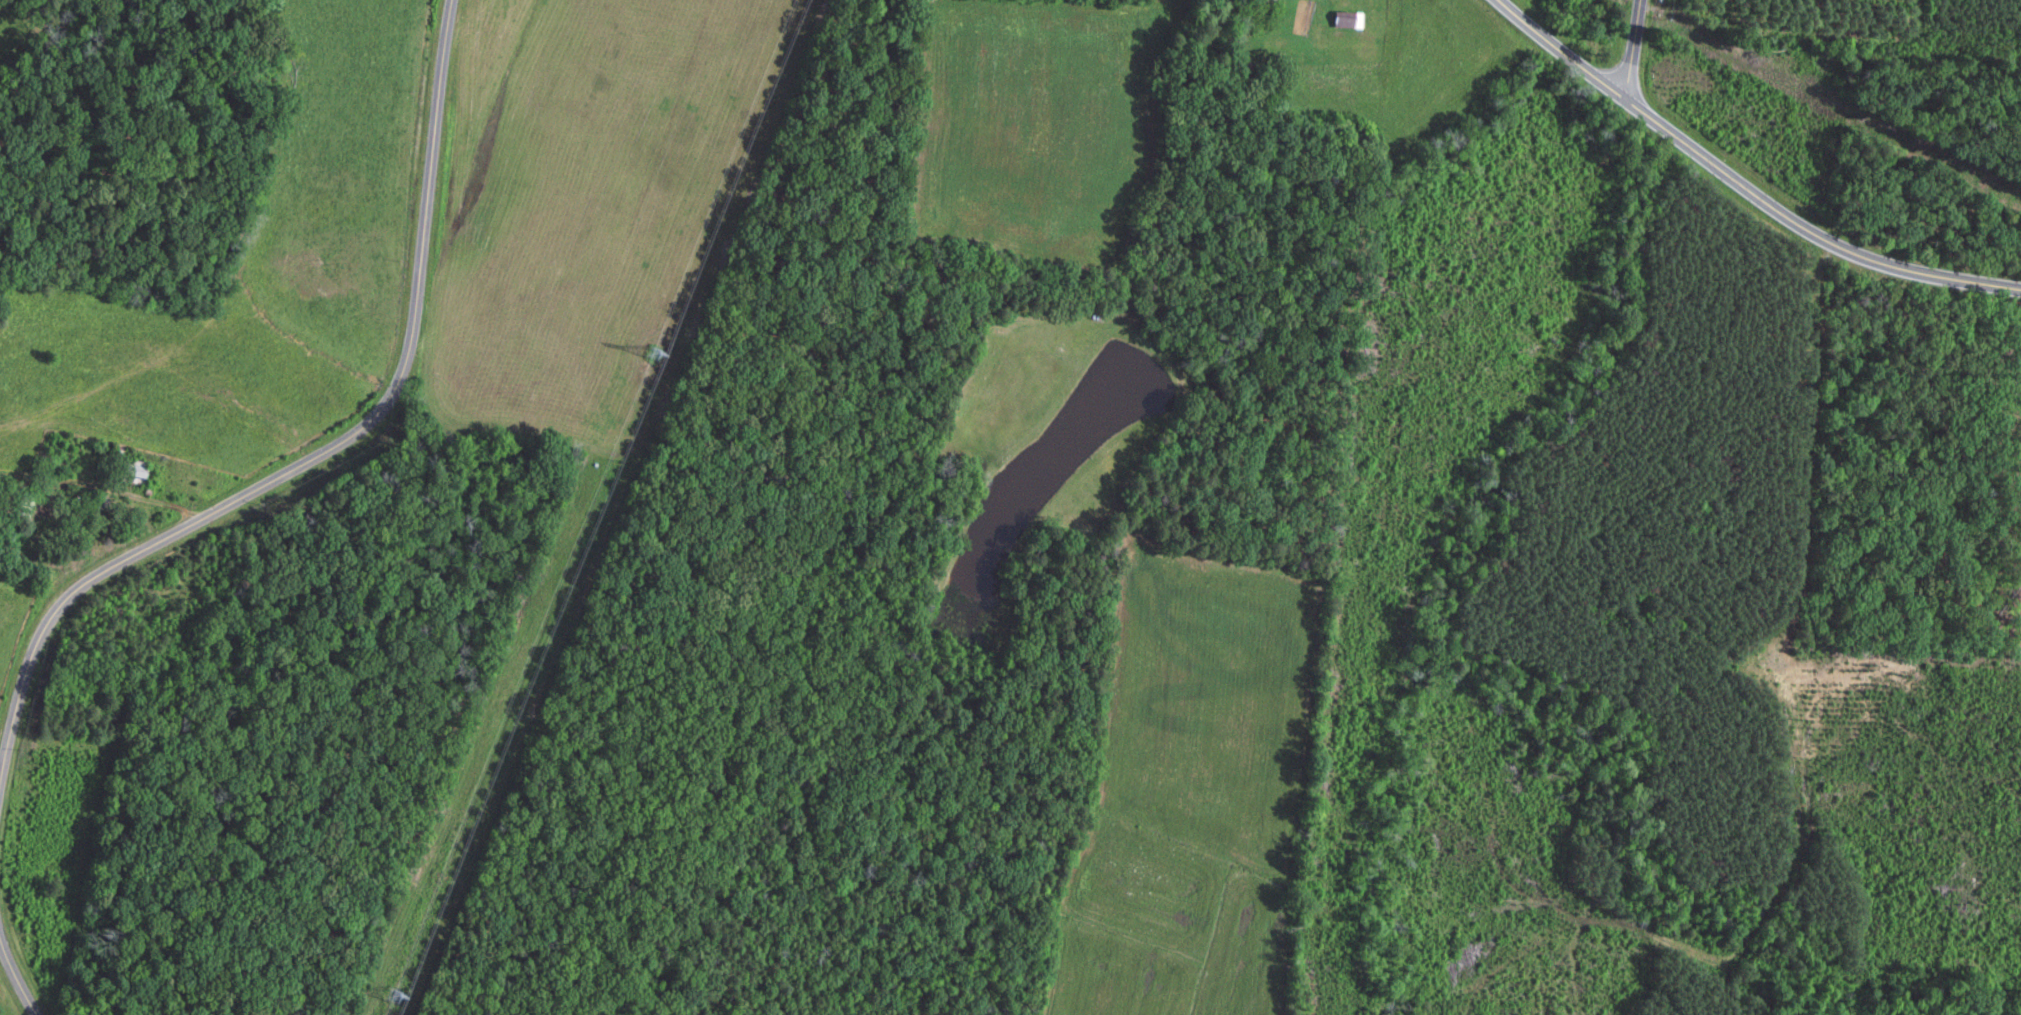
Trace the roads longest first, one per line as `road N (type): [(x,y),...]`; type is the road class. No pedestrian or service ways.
road 1 (residential): [(0,778),(25,672),(47,621),(78,588),(359,432),(389,400),(416,314),(454,0)]
road 2 (secondary): [(2020,289),(1929,275),(1830,243),(1625,102),(1500,0)]

